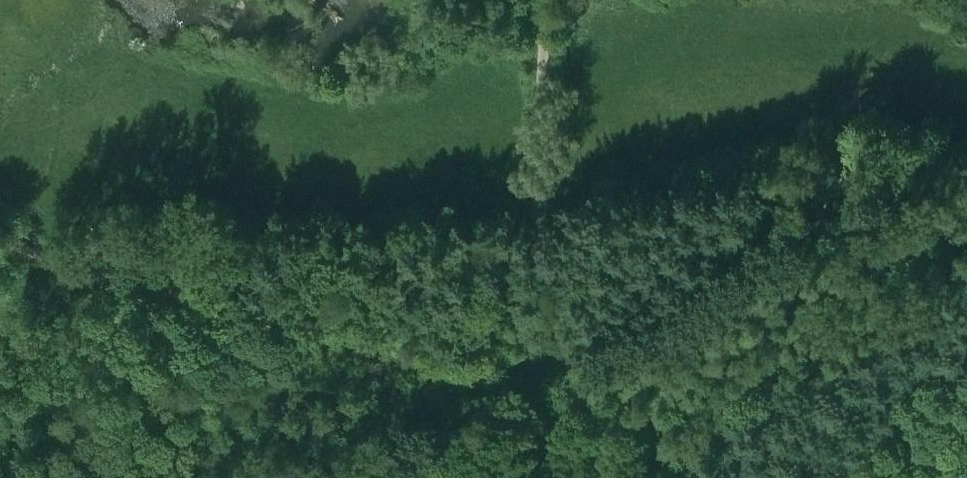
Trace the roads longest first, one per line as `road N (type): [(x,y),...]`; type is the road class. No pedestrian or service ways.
road 1 (track): [(521,401),(288,310),(158,300),(72,274),(0,236)]
road 2 (track): [(547,0),(536,210),(559,338)]

